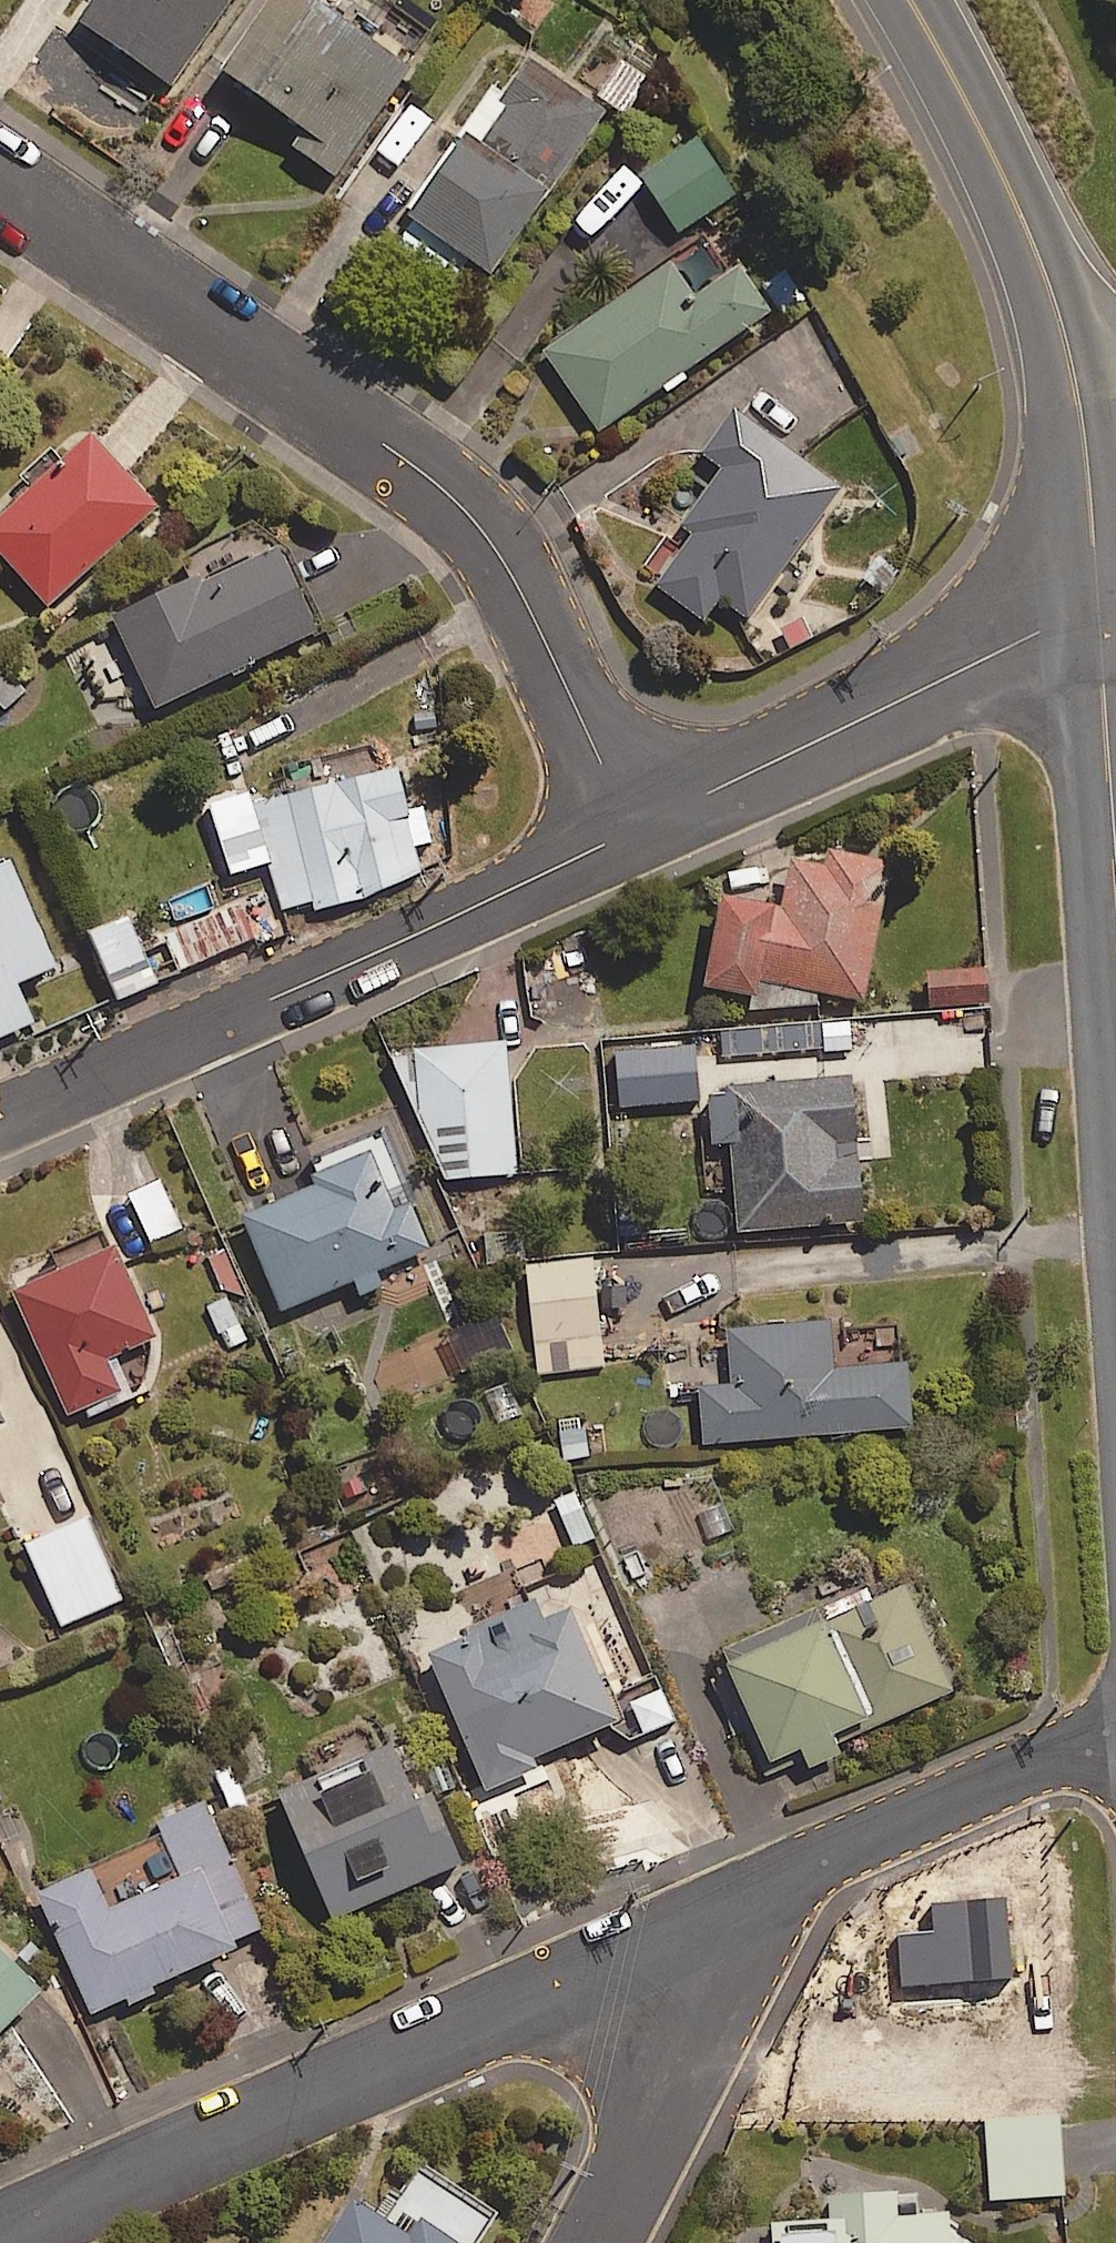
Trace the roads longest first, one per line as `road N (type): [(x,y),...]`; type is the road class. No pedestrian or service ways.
road 1 (residential): [(628,832),(517,585),(450,495),(0,181)]
road 2 (residential): [(0,2236),(647,1949)]
road 3 (residential): [(628,832),(0,1120)]
road 4 (residential): [(1099,604),(628,832)]
road 5 (residential): [(647,1949),(1016,1779),(1115,1749)]
road 6 (secondary): [(910,0),(989,144),(1051,296),(1079,400)]
road 7 (residential): [(590,2242),(657,2109),(667,2071),(663,1992),(647,1949)]
road 8 (secondary): [(1099,604),(1115,859)]
road 9 (secondary): [(1079,400),(1099,604)]

